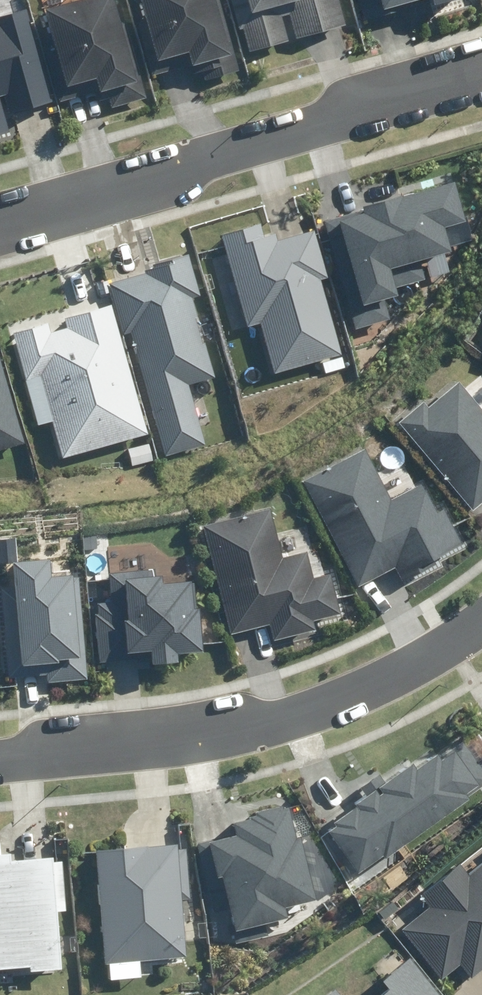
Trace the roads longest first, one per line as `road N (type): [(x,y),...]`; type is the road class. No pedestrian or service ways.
road 1 (residential): [(0,752),(212,732),(302,710),(439,655),(481,617)]
road 2 (residential): [(481,77),(0,207)]

